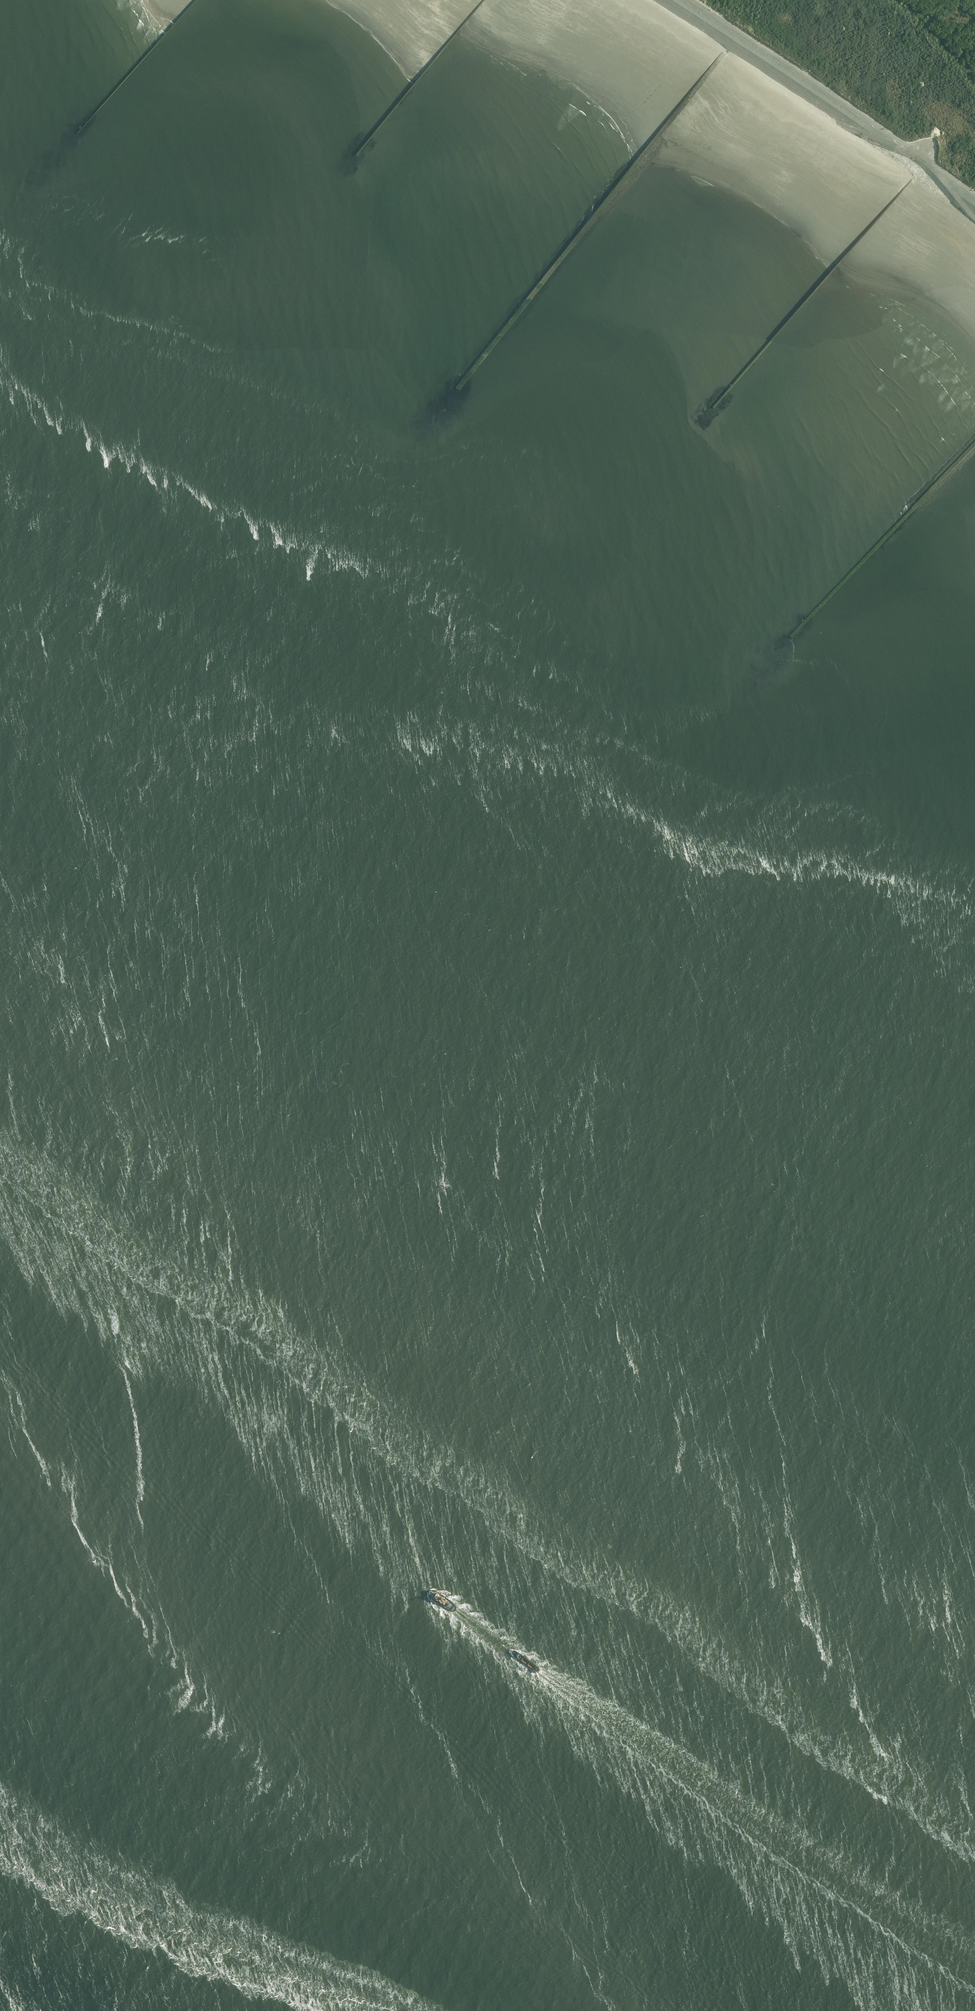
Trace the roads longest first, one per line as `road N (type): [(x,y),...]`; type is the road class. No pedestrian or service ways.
road 1 (track): [(968,191),(695,0)]
road 2 (track): [(974,219),(919,154),(826,117)]

